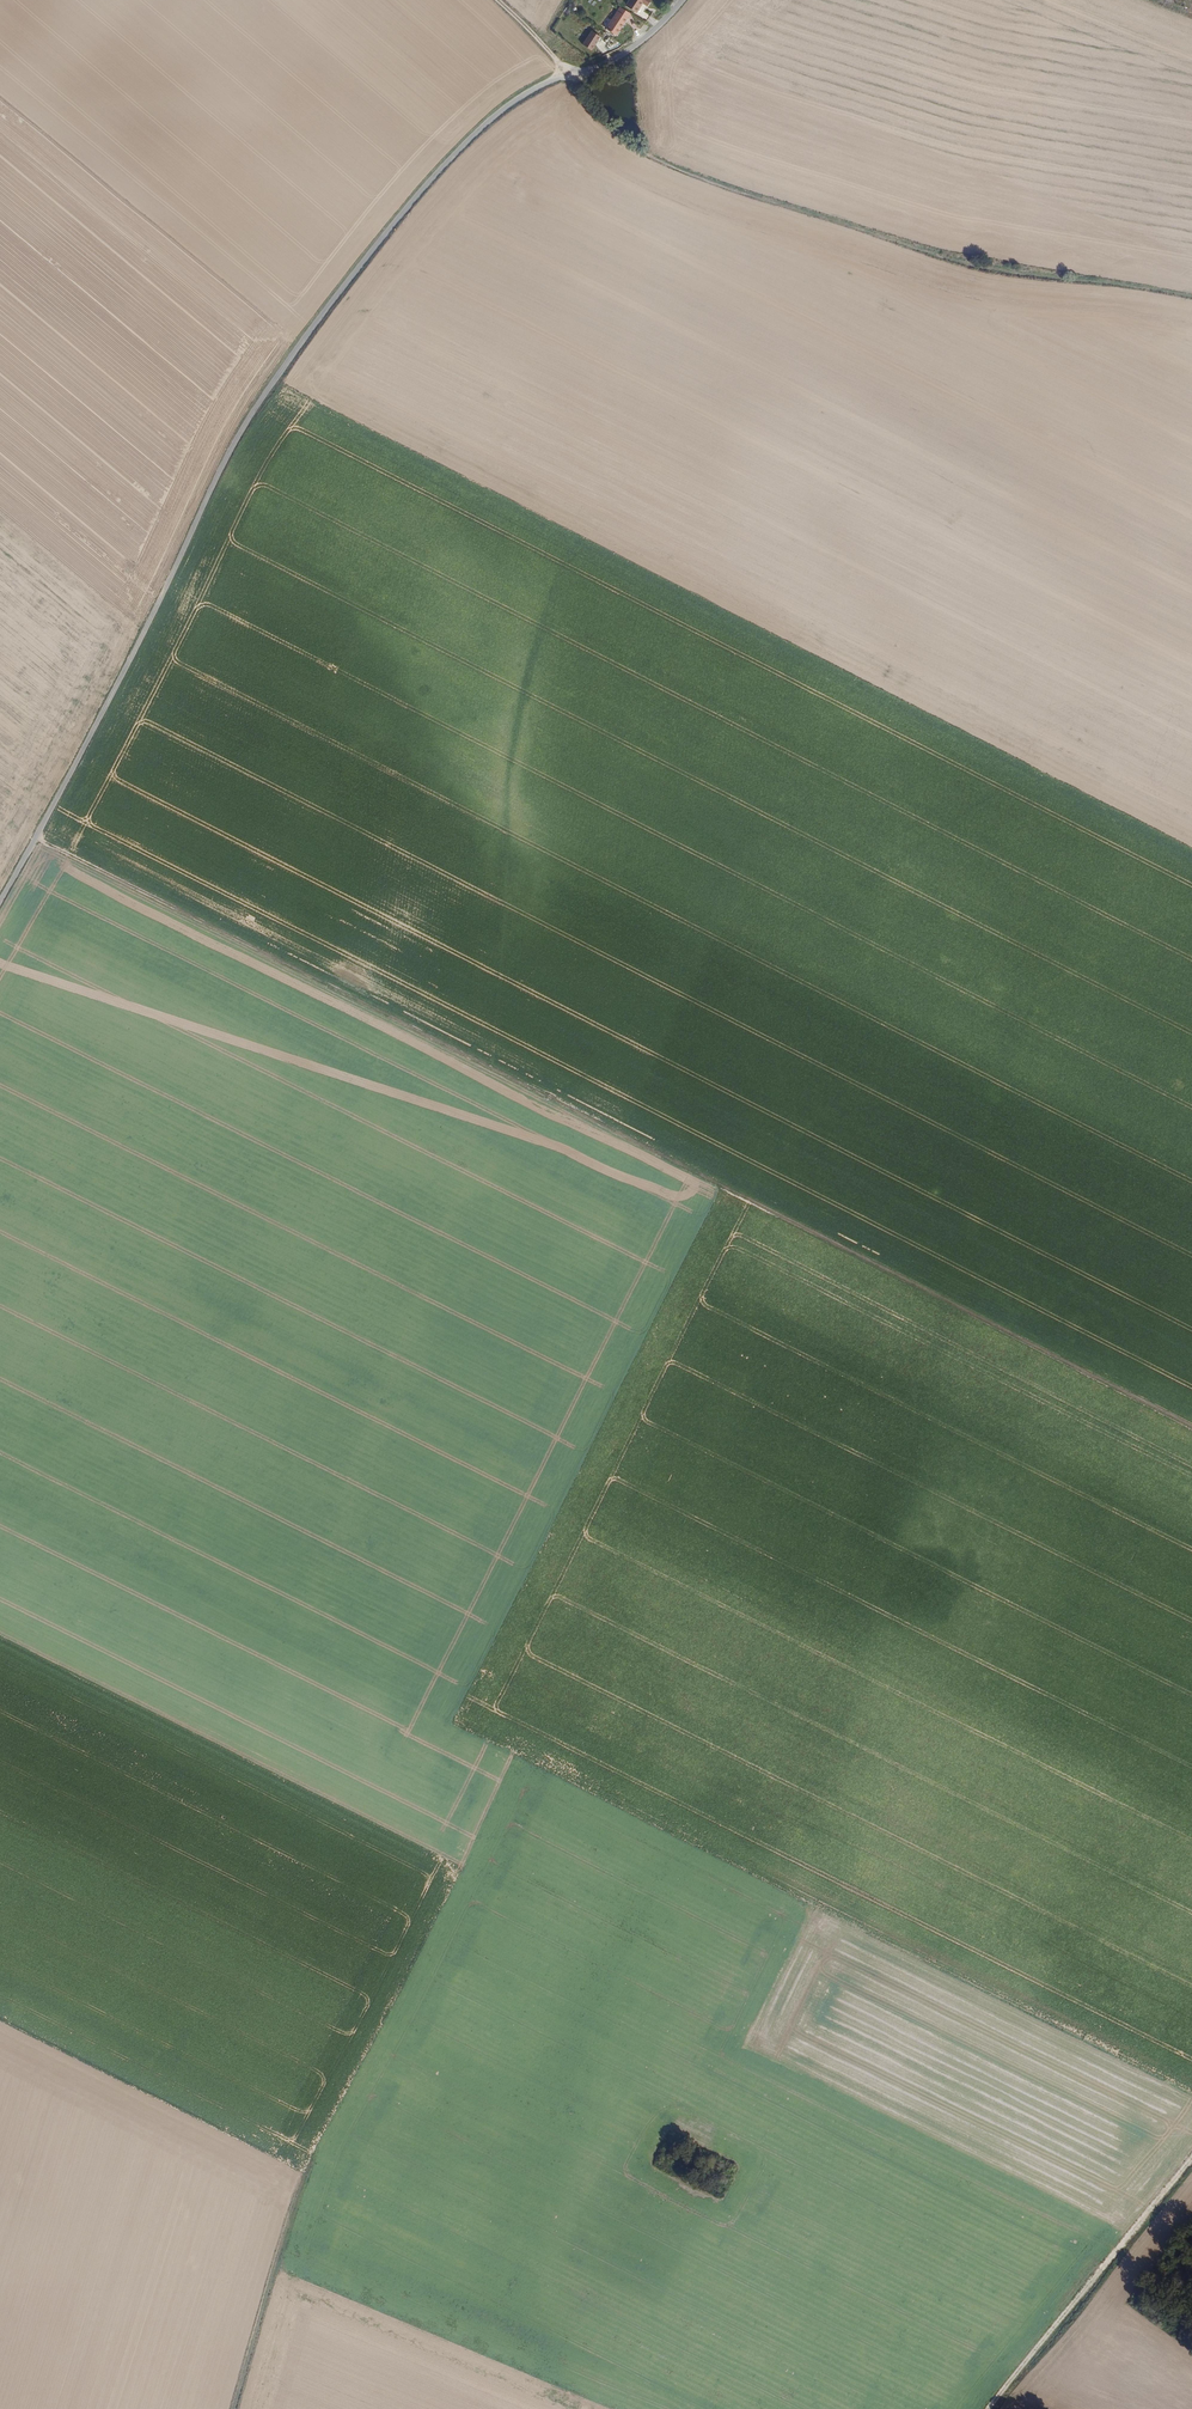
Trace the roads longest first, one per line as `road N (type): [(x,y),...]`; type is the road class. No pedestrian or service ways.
road 1 (track): [(35,838),(1087,1373)]
road 2 (unclassified): [(0,901),(256,407),(438,172),(505,108),(572,75)]
road 3 (track): [(572,75),(609,125),(647,153),(729,186),(958,260),(1191,296)]
road 4 (track): [(988,2408),(1191,2158)]
road 5 (track): [(233,2408),(314,2153)]
road 6 (residential): [(572,75),(632,48),(681,0)]

